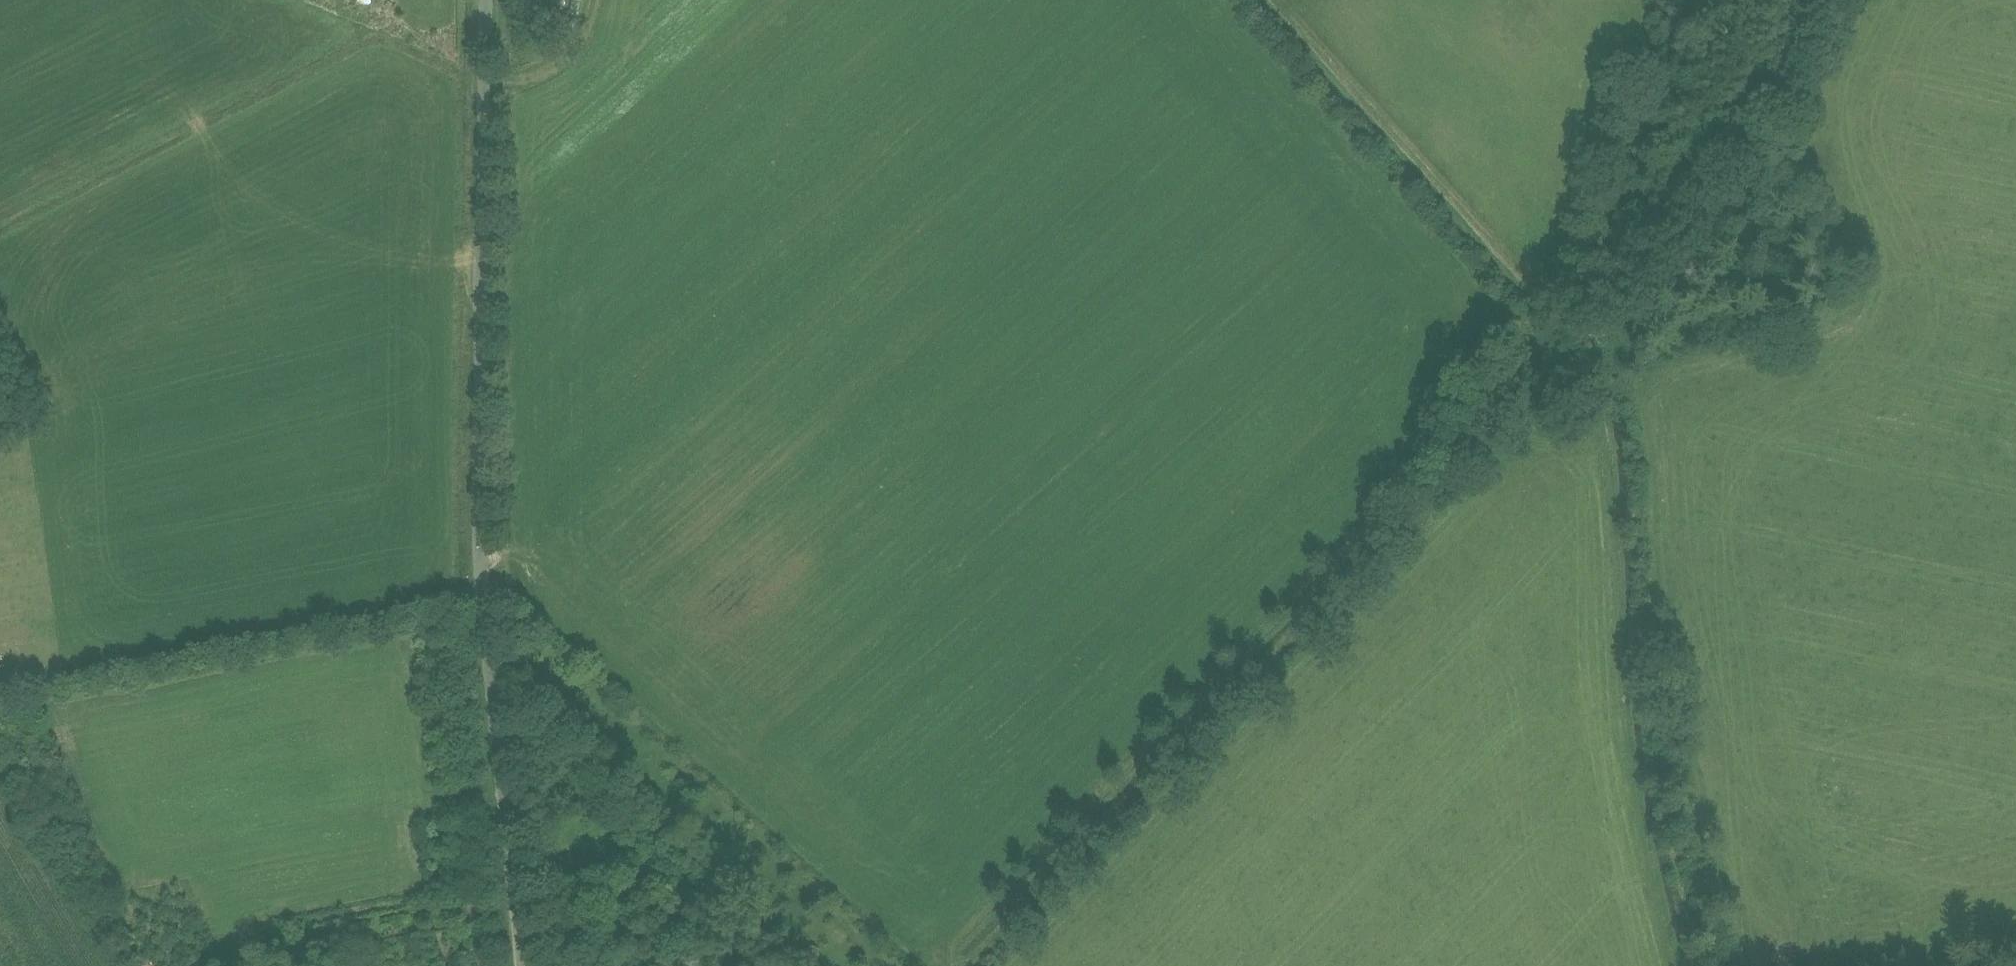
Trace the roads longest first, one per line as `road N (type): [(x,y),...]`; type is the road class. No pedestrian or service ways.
road 1 (unclassified): [(522,965),(480,516),(480,0)]

